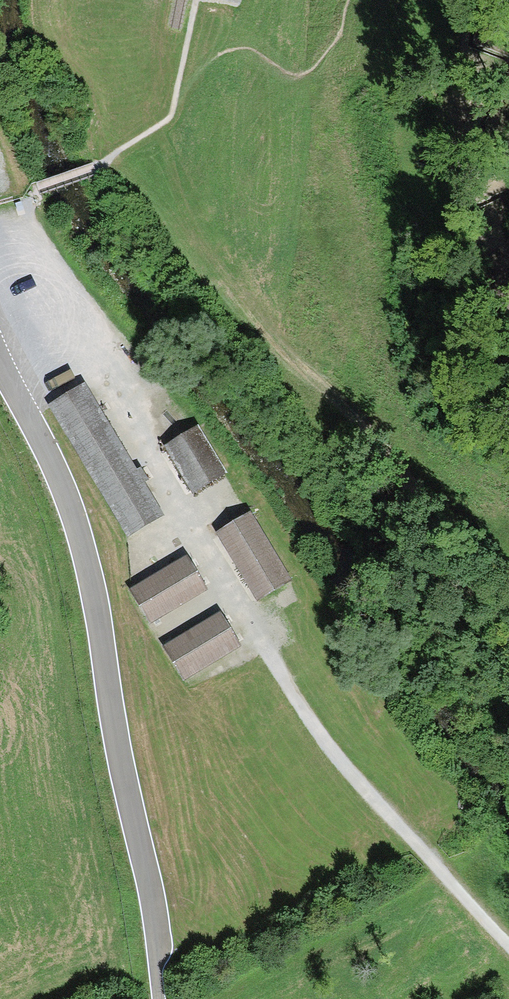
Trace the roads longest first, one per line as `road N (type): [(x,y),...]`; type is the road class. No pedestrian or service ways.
road 1 (track): [(0,335),(49,317),(73,331),(315,728),(508,945)]
road 2 (unclassified): [(0,361),(53,462),(88,563),(155,909),(159,998)]

